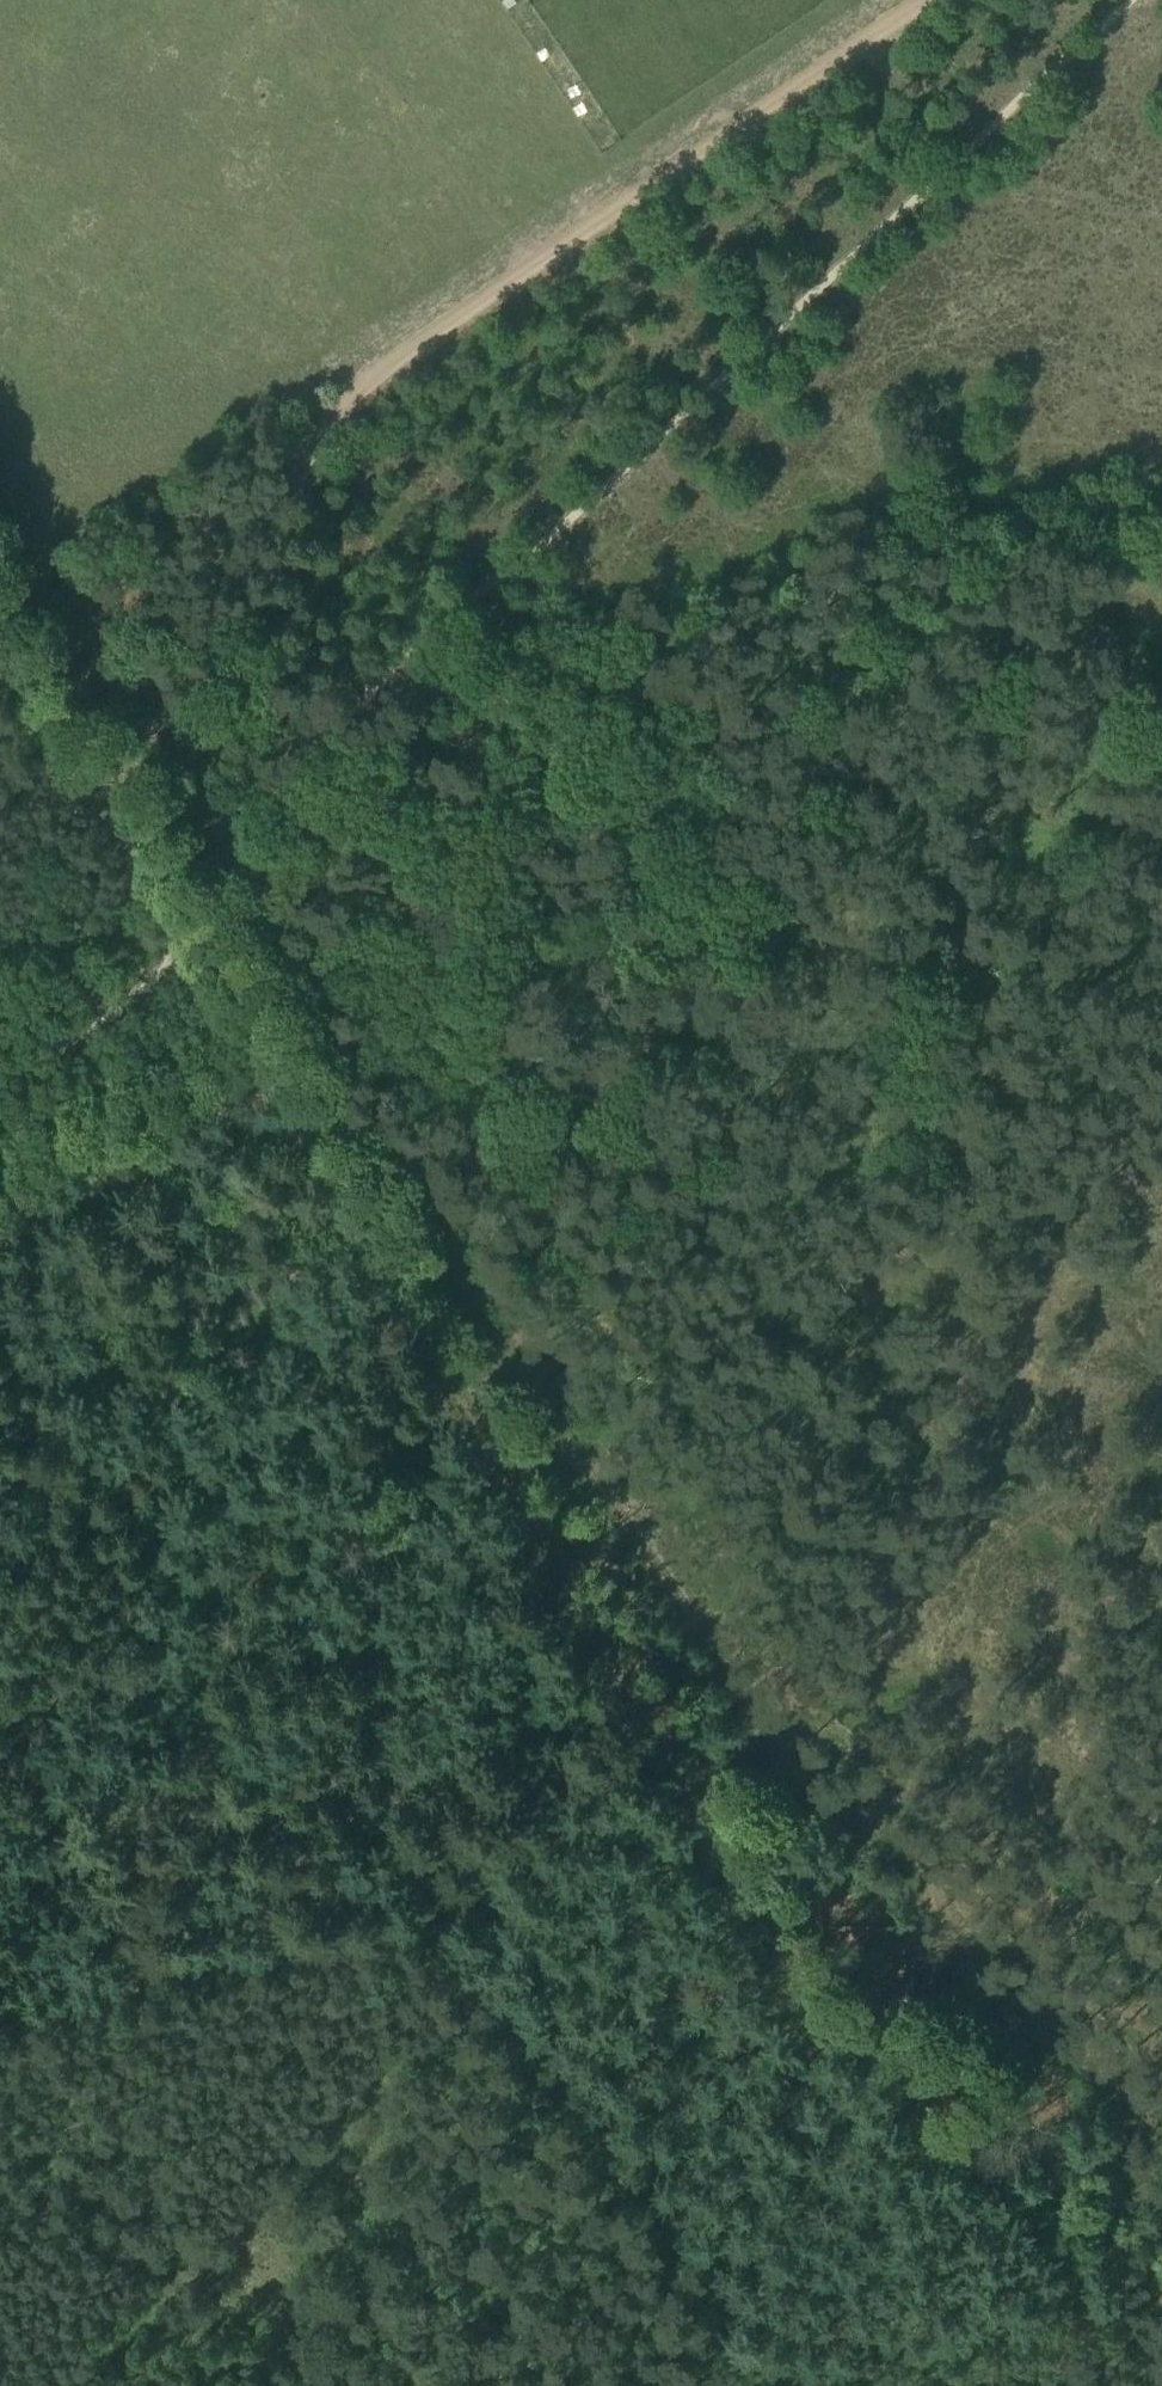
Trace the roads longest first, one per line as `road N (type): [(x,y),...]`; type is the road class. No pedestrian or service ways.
road 1 (track): [(0,1139),(168,1049),(228,1007),(251,970),(257,905),(230,759),(313,478),(357,398),(938,0)]
road 2 (track): [(0,1691),(145,1960),(162,1972),(429,1922),(464,1969),(523,2016),(597,2024),(674,2072),(741,2139),(754,2278),(733,2385)]

